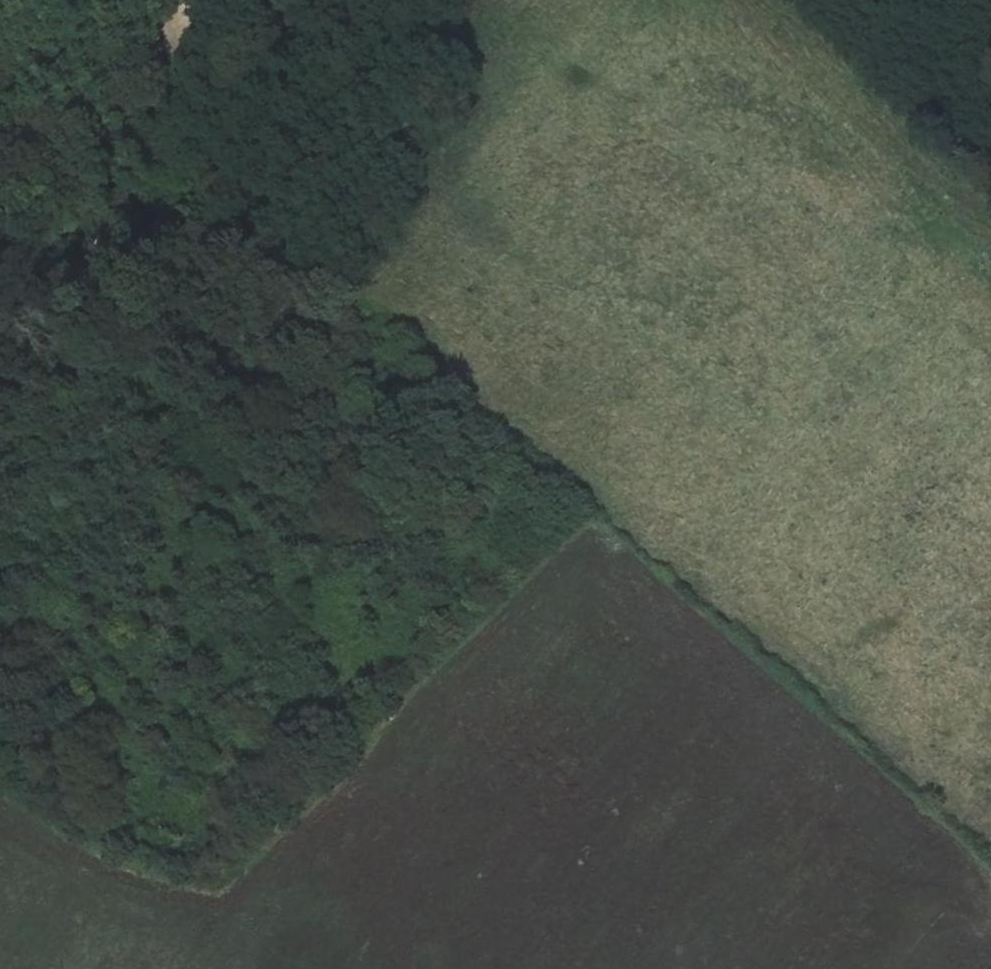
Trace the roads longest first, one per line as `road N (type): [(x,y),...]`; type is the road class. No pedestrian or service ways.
road 1 (track): [(0,272),(96,263),(163,196)]
road 2 (track): [(990,80),(973,85),(859,0)]

